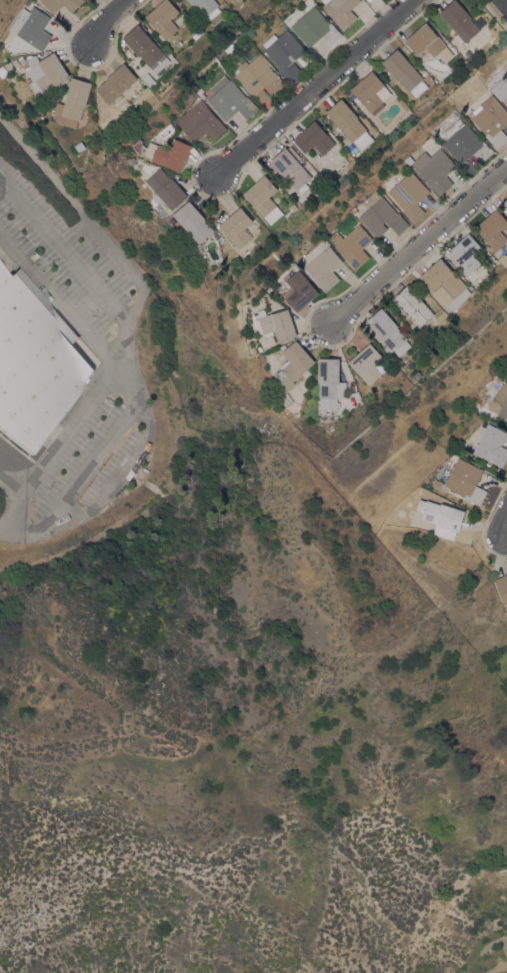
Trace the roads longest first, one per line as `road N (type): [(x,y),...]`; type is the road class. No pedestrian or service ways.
road 1 (residential): [(415,0),(202,185)]
road 2 (residential): [(506,170),(329,323)]

